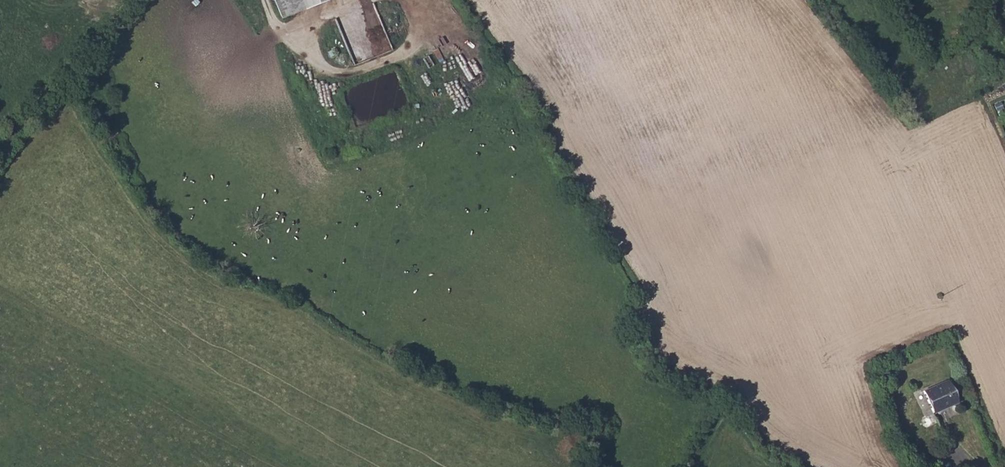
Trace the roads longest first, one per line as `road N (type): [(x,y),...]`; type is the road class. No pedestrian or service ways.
road 1 (track): [(139,0),(0,156)]

